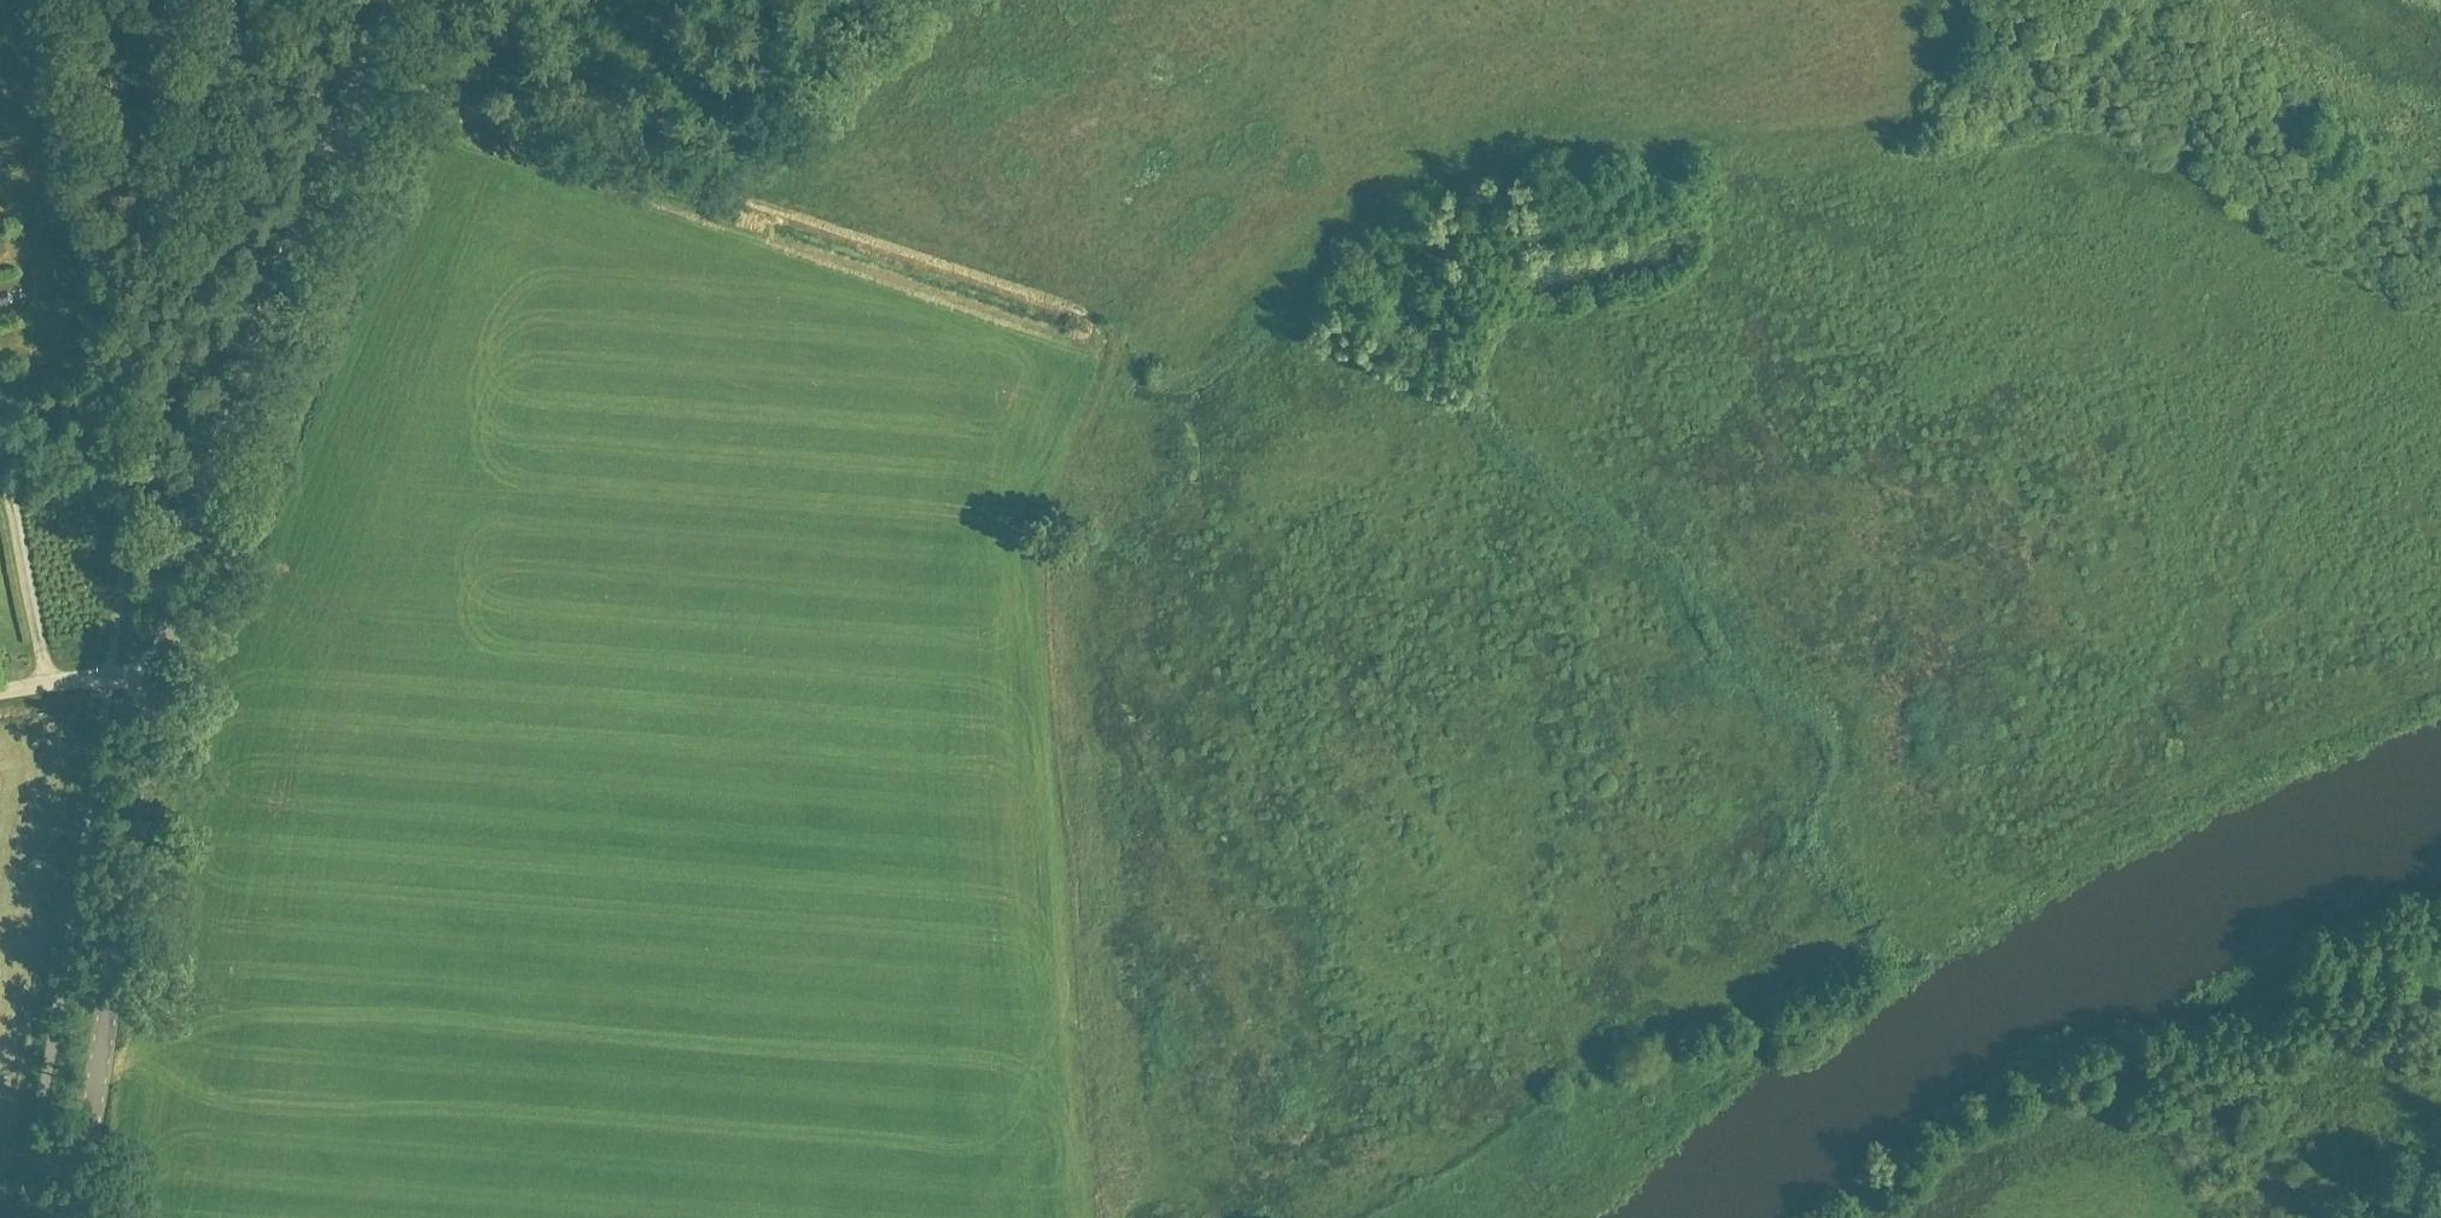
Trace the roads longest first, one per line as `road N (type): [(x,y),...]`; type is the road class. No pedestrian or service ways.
road 1 (tertiary): [(163,678),(198,518),(230,419),(399,0)]
road 2 (tertiary): [(79,1217),(163,678)]
road 3 (track): [(0,482),(11,499),(47,684)]
road 4 (unclassified): [(0,692),(110,676),(163,678)]

